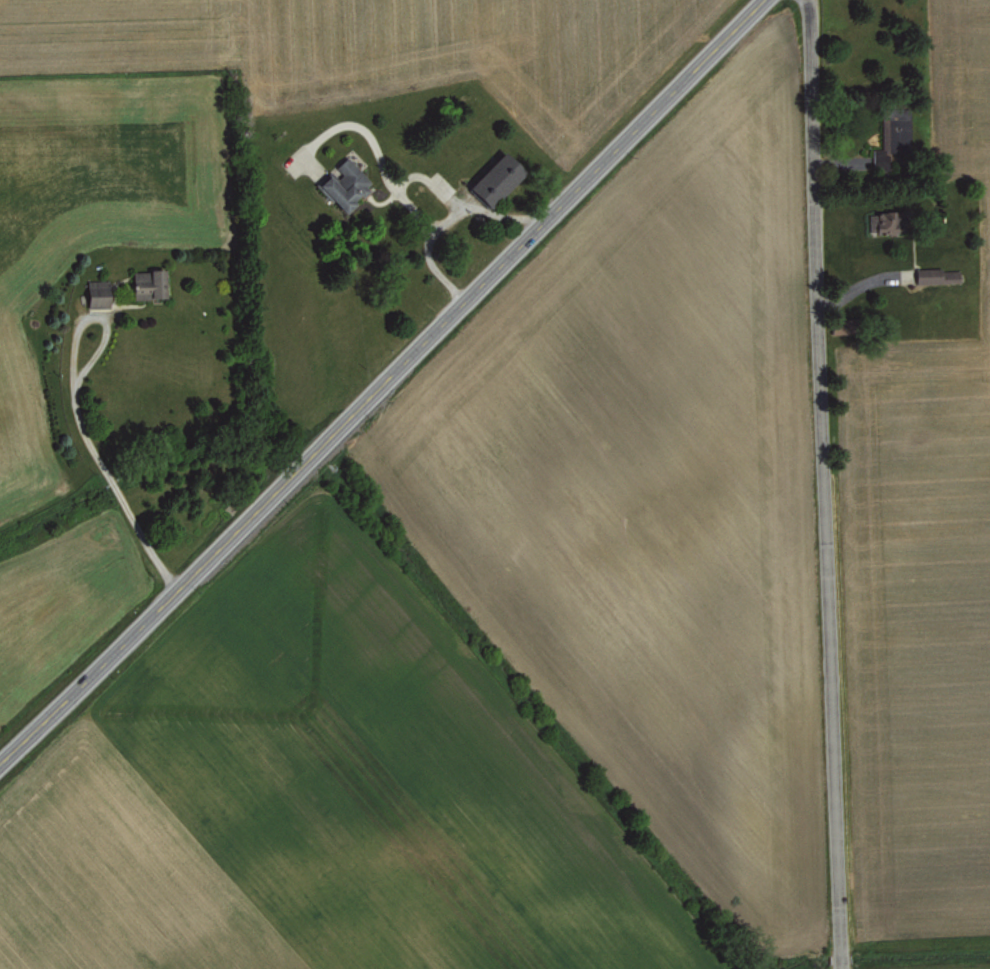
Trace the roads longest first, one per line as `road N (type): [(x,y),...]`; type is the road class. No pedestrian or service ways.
road 1 (primary): [(0,766),(771,0)]
road 2 (residential): [(809,0),(849,968)]

